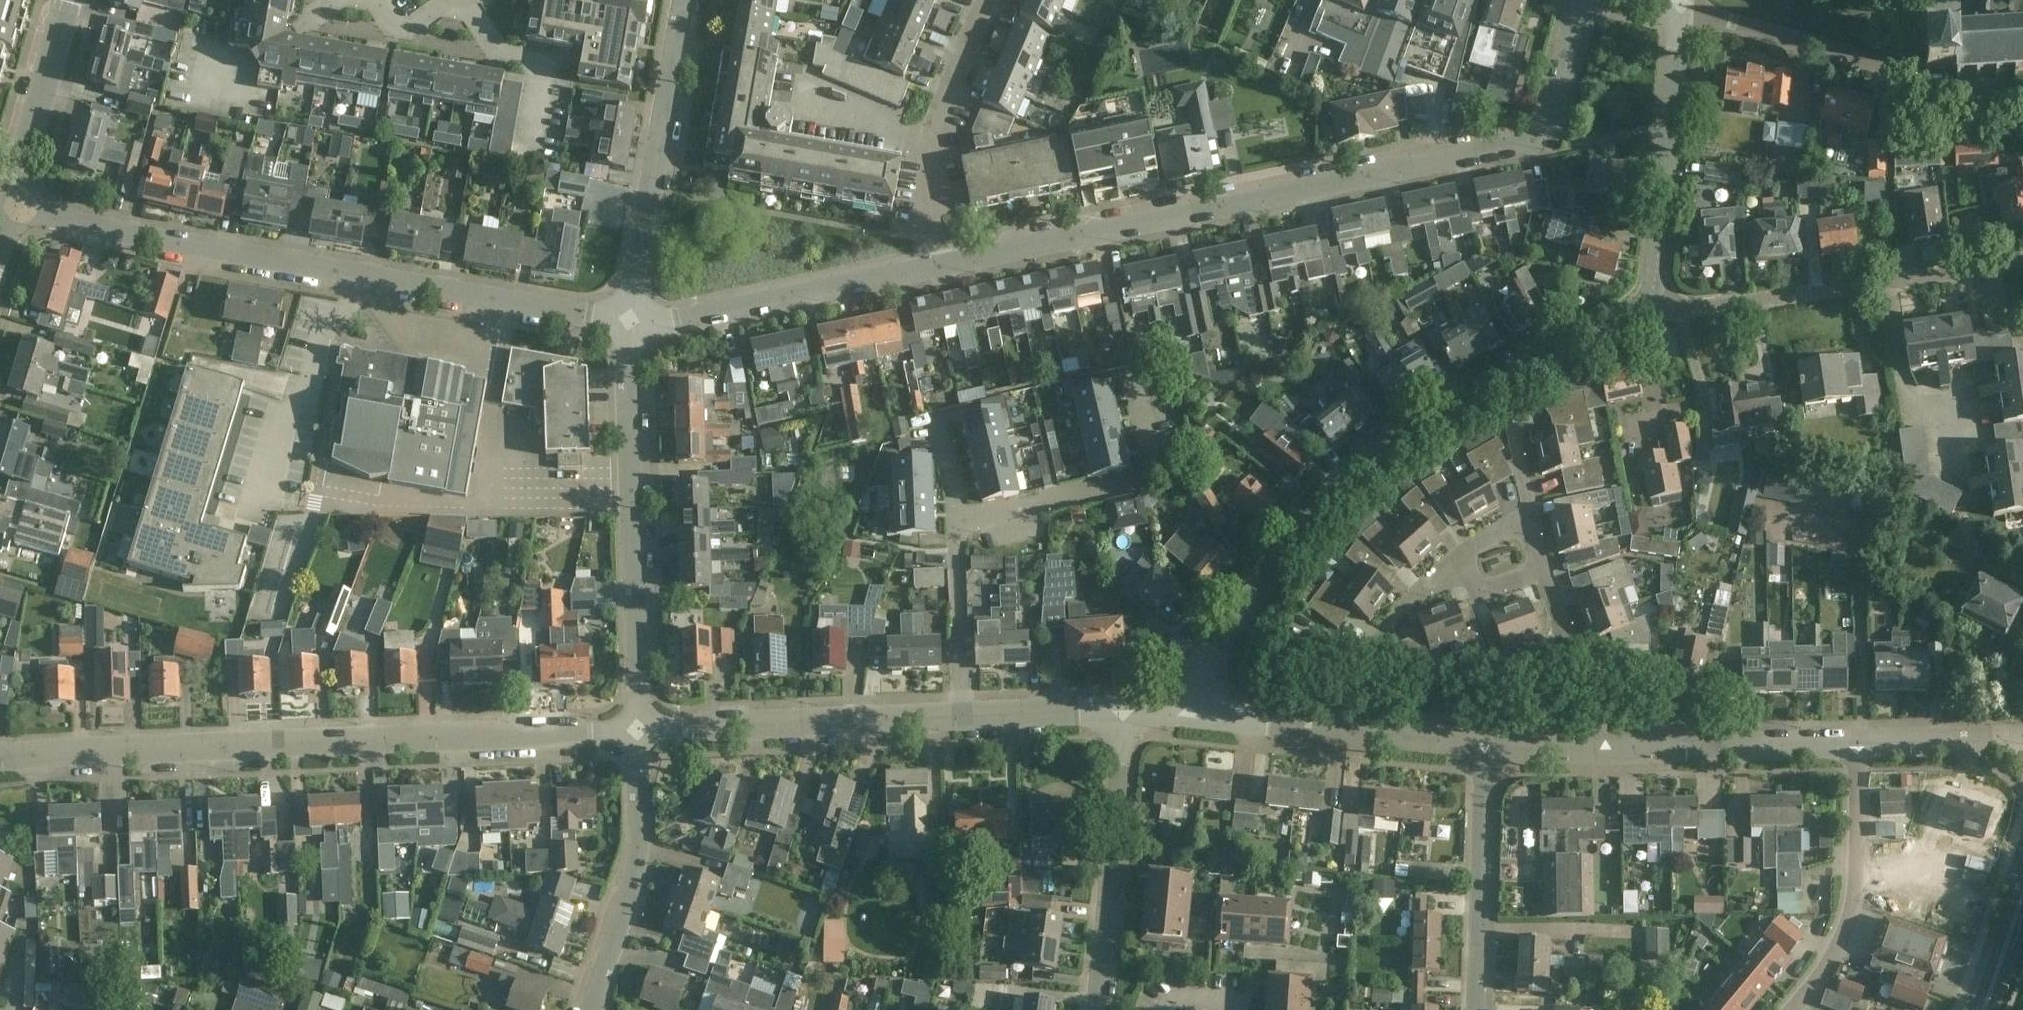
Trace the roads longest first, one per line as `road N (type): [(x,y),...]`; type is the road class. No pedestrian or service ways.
road 1 (residential): [(1582,0),(1550,125),(1529,141),(933,266)]
road 2 (residential): [(1181,710),(1240,608),(1367,464),(1652,296)]
road 3 (unclassified): [(0,756),(640,730)]
road 4 (residential): [(640,730),(627,319)]
road 5 (residential): [(1652,296),(1708,306),(2022,259)]
road 6 (residential): [(354,275),(99,229),(9,201)]
road 7 (residential): [(627,319),(680,0)]
road 8 (unclassified): [(640,730),(962,717)]
road 9 (residential): [(933,266),(698,319),(627,319)]
road 10 (residential): [(962,524),(1153,475),(1126,372)]
road 11 (unclassified): [(1181,710),(1478,749)]
road 12 (residential): [(1097,1009),(1121,711)]
road 13 (residential): [(1681,7),(1897,64),(1913,44),(1921,0)]
road 14 (residential): [(1652,296),(1681,7)]
road 15 (residential): [(588,1009),(627,899),(640,730)]
road 16 (residential): [(1793,1009),(1835,955),(1855,905),(1859,744)]
road 17 (residential): [(933,266),(929,142),(990,0)]
road 18 (residential): [(627,319),(354,275)]
road 19 (residential): [(1479,1009),(1478,749)]
road 20 (unclassified): [(1603,750),(1859,744)]
road 21 (unclassified): [(9,201),(67,0)]
road 22 (residential): [(962,717),(962,524)]
road 23 (residential): [(1603,750),(1545,573)]
road 24 (unclassified): [(1859,744),(2022,741)]
road 25 (primary): [(2022,856),(1974,1009)]
road 26 (unclassified): [(962,717),(1121,711)]
road 27 (residential): [(294,389),(305,390),(328,316),(346,311),(354,275)]
road 28 (unclassified): [(1478,749),(1603,750)]

